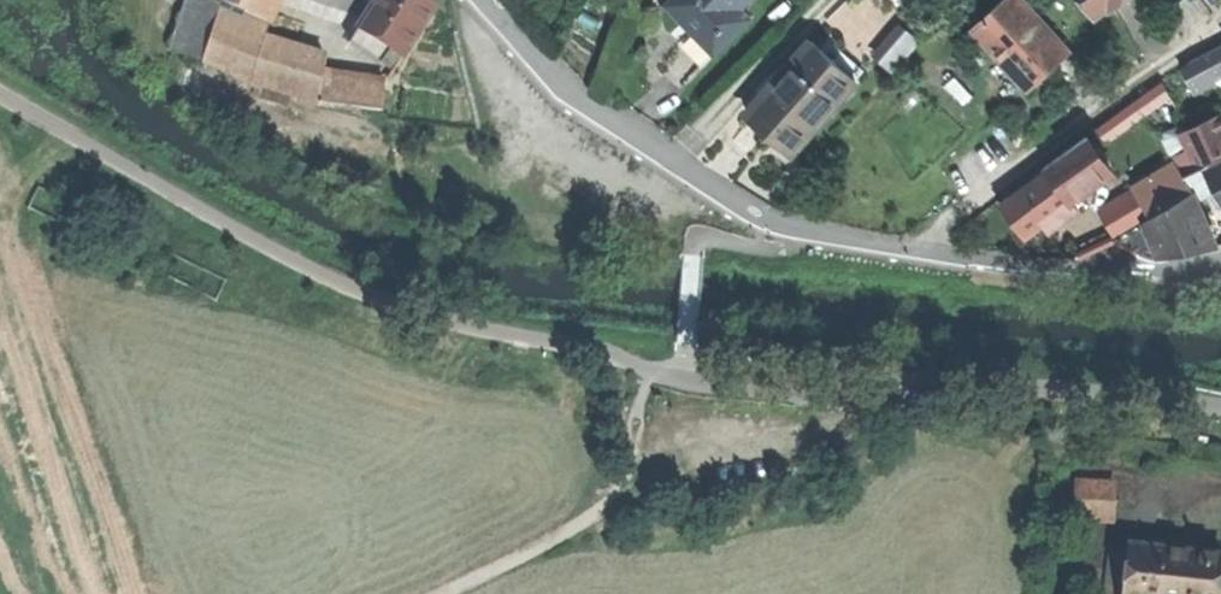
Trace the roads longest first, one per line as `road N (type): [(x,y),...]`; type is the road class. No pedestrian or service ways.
road 1 (residential): [(1220,264),(1054,269),(766,220),(576,94),(491,0)]
road 2 (track): [(651,369),(627,482),(614,501),(438,593)]

